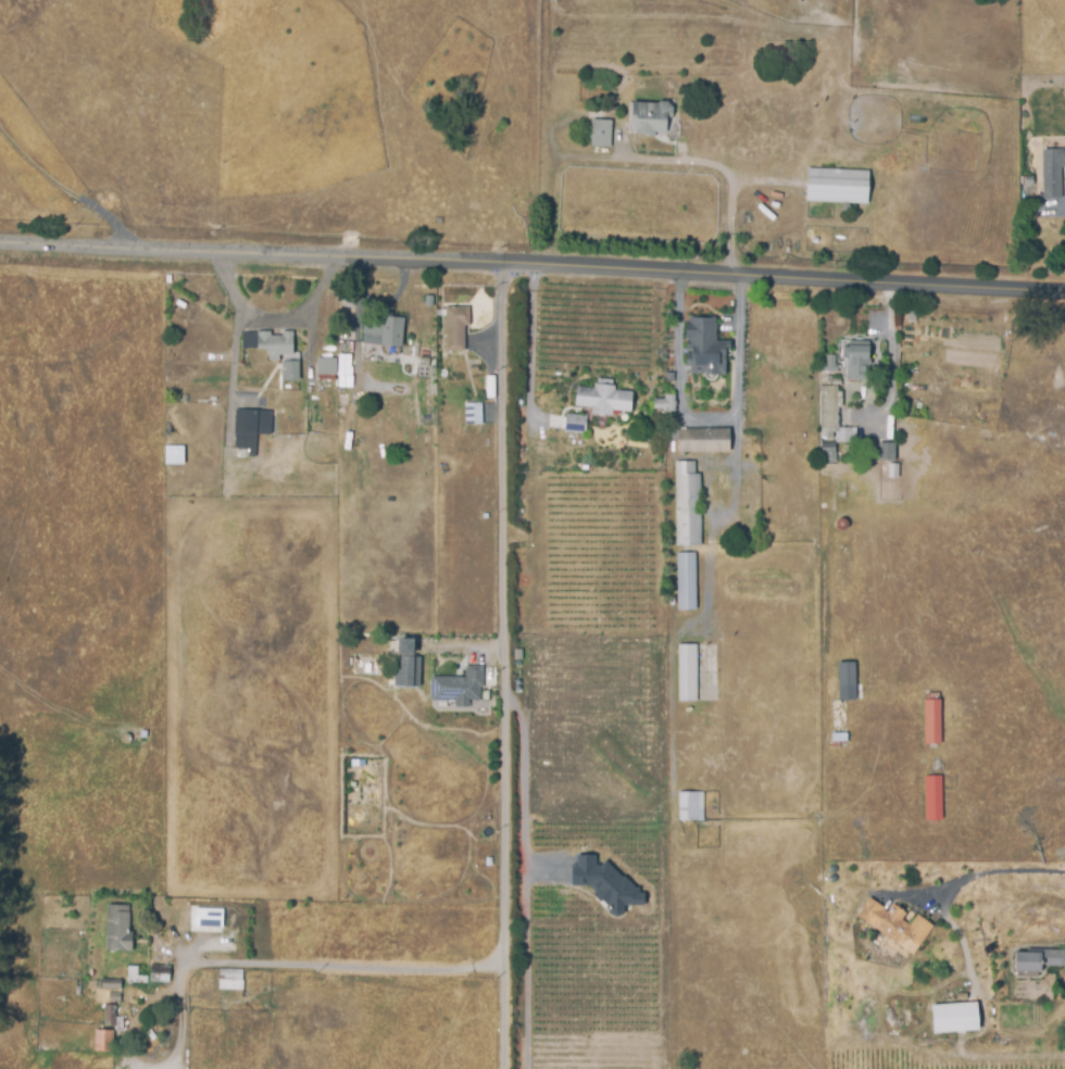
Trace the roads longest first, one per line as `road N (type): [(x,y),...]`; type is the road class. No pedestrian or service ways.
road 1 (tertiary): [(1064,295),(0,247)]
road 2 (residential): [(503,266),(506,1068)]

